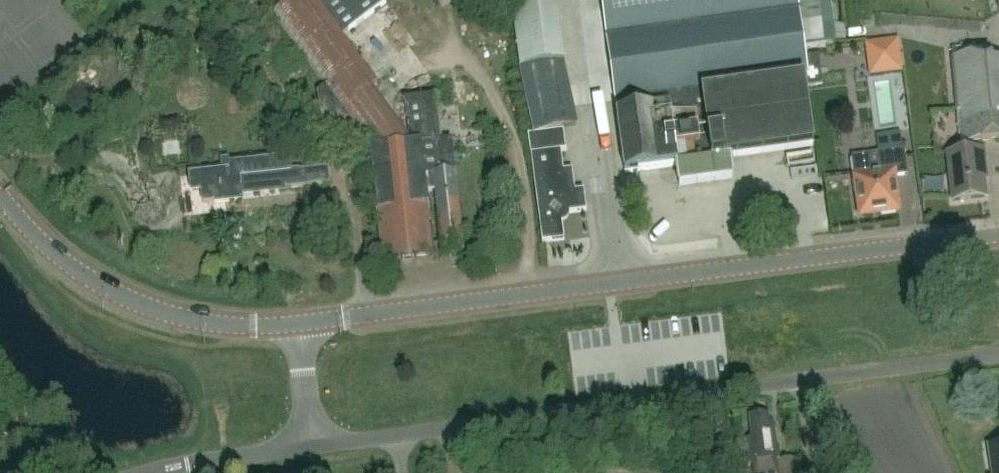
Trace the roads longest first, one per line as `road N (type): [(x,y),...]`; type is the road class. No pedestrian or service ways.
road 1 (tertiary): [(303,324),(998,236)]
road 2 (unclassified): [(314,447),(998,354)]
road 3 (tertiary): [(303,324),(236,326),(145,306),(54,253),(0,190)]
road 4 (unclassified): [(153,472),(314,447)]
road 5 (unclassified): [(314,447),(303,324)]

